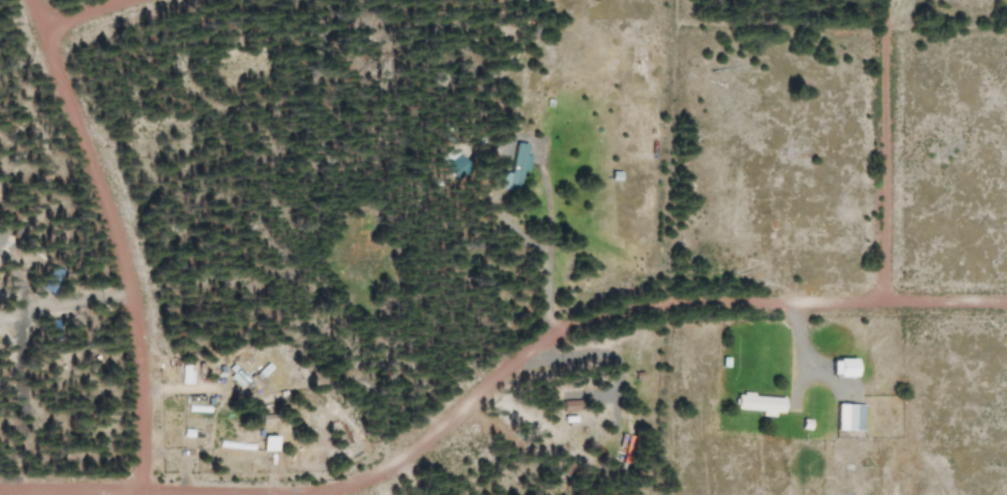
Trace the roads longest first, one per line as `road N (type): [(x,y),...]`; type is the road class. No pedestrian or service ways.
road 1 (residential): [(0,492),(310,493),(370,477),(419,447),(548,332),(607,312),(660,303),(1006,299)]
road 2 (residential): [(139,494),(139,354),(123,266),(33,0)]
road 3 (residential): [(881,0),(881,299)]

